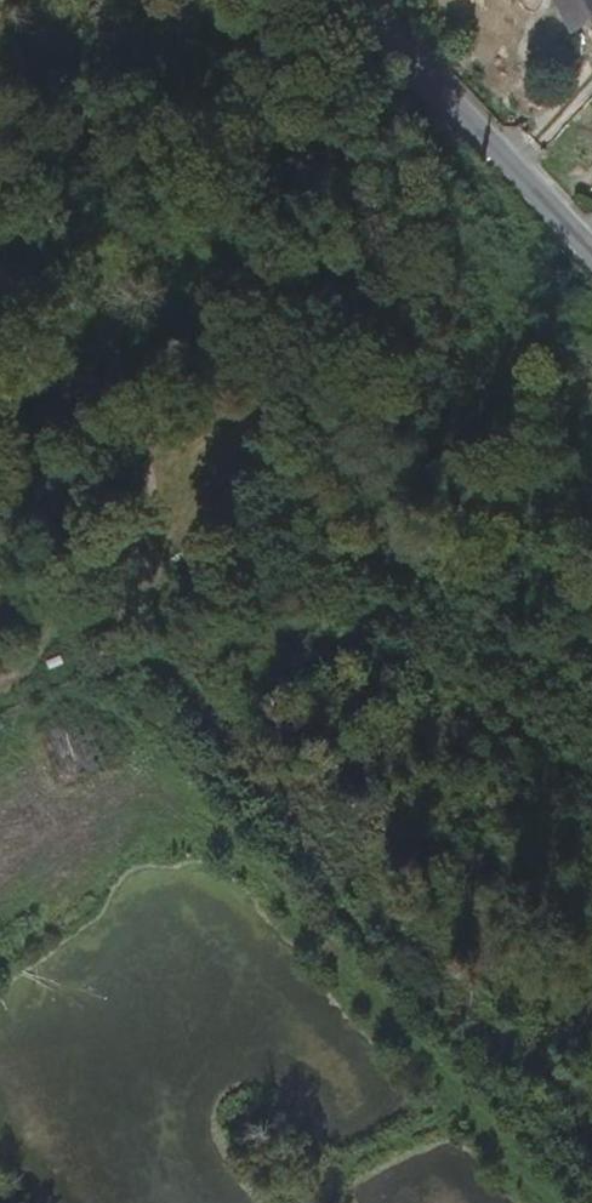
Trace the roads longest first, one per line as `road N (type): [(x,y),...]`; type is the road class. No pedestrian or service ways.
road 1 (residential): [(363,0),(591,251)]

